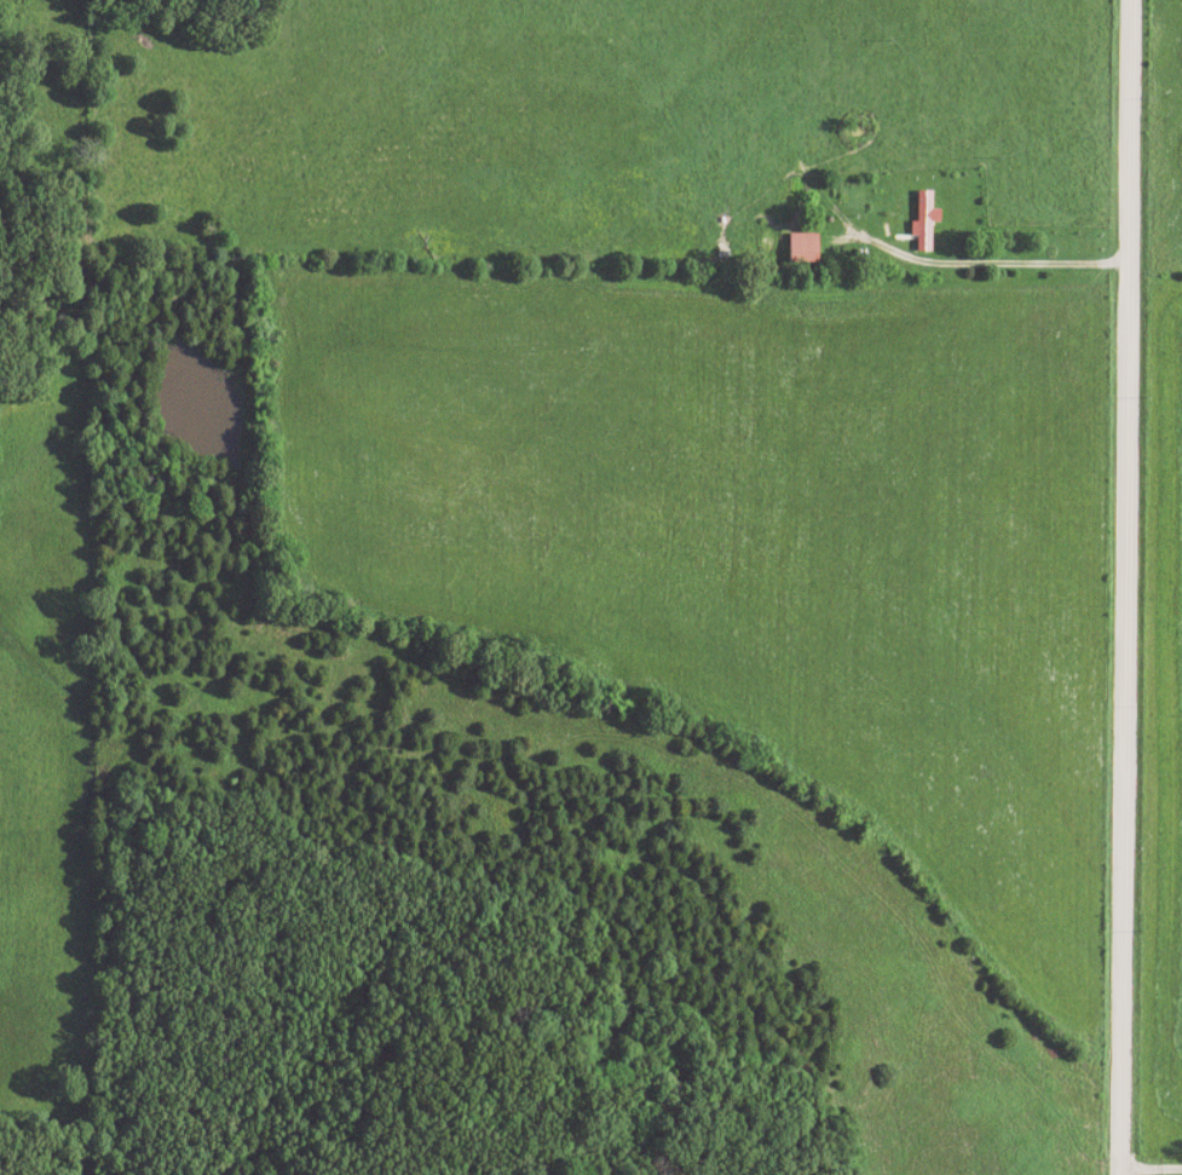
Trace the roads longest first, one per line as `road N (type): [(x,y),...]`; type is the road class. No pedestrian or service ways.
road 1 (residential): [(1114,1174),(1122,0)]

